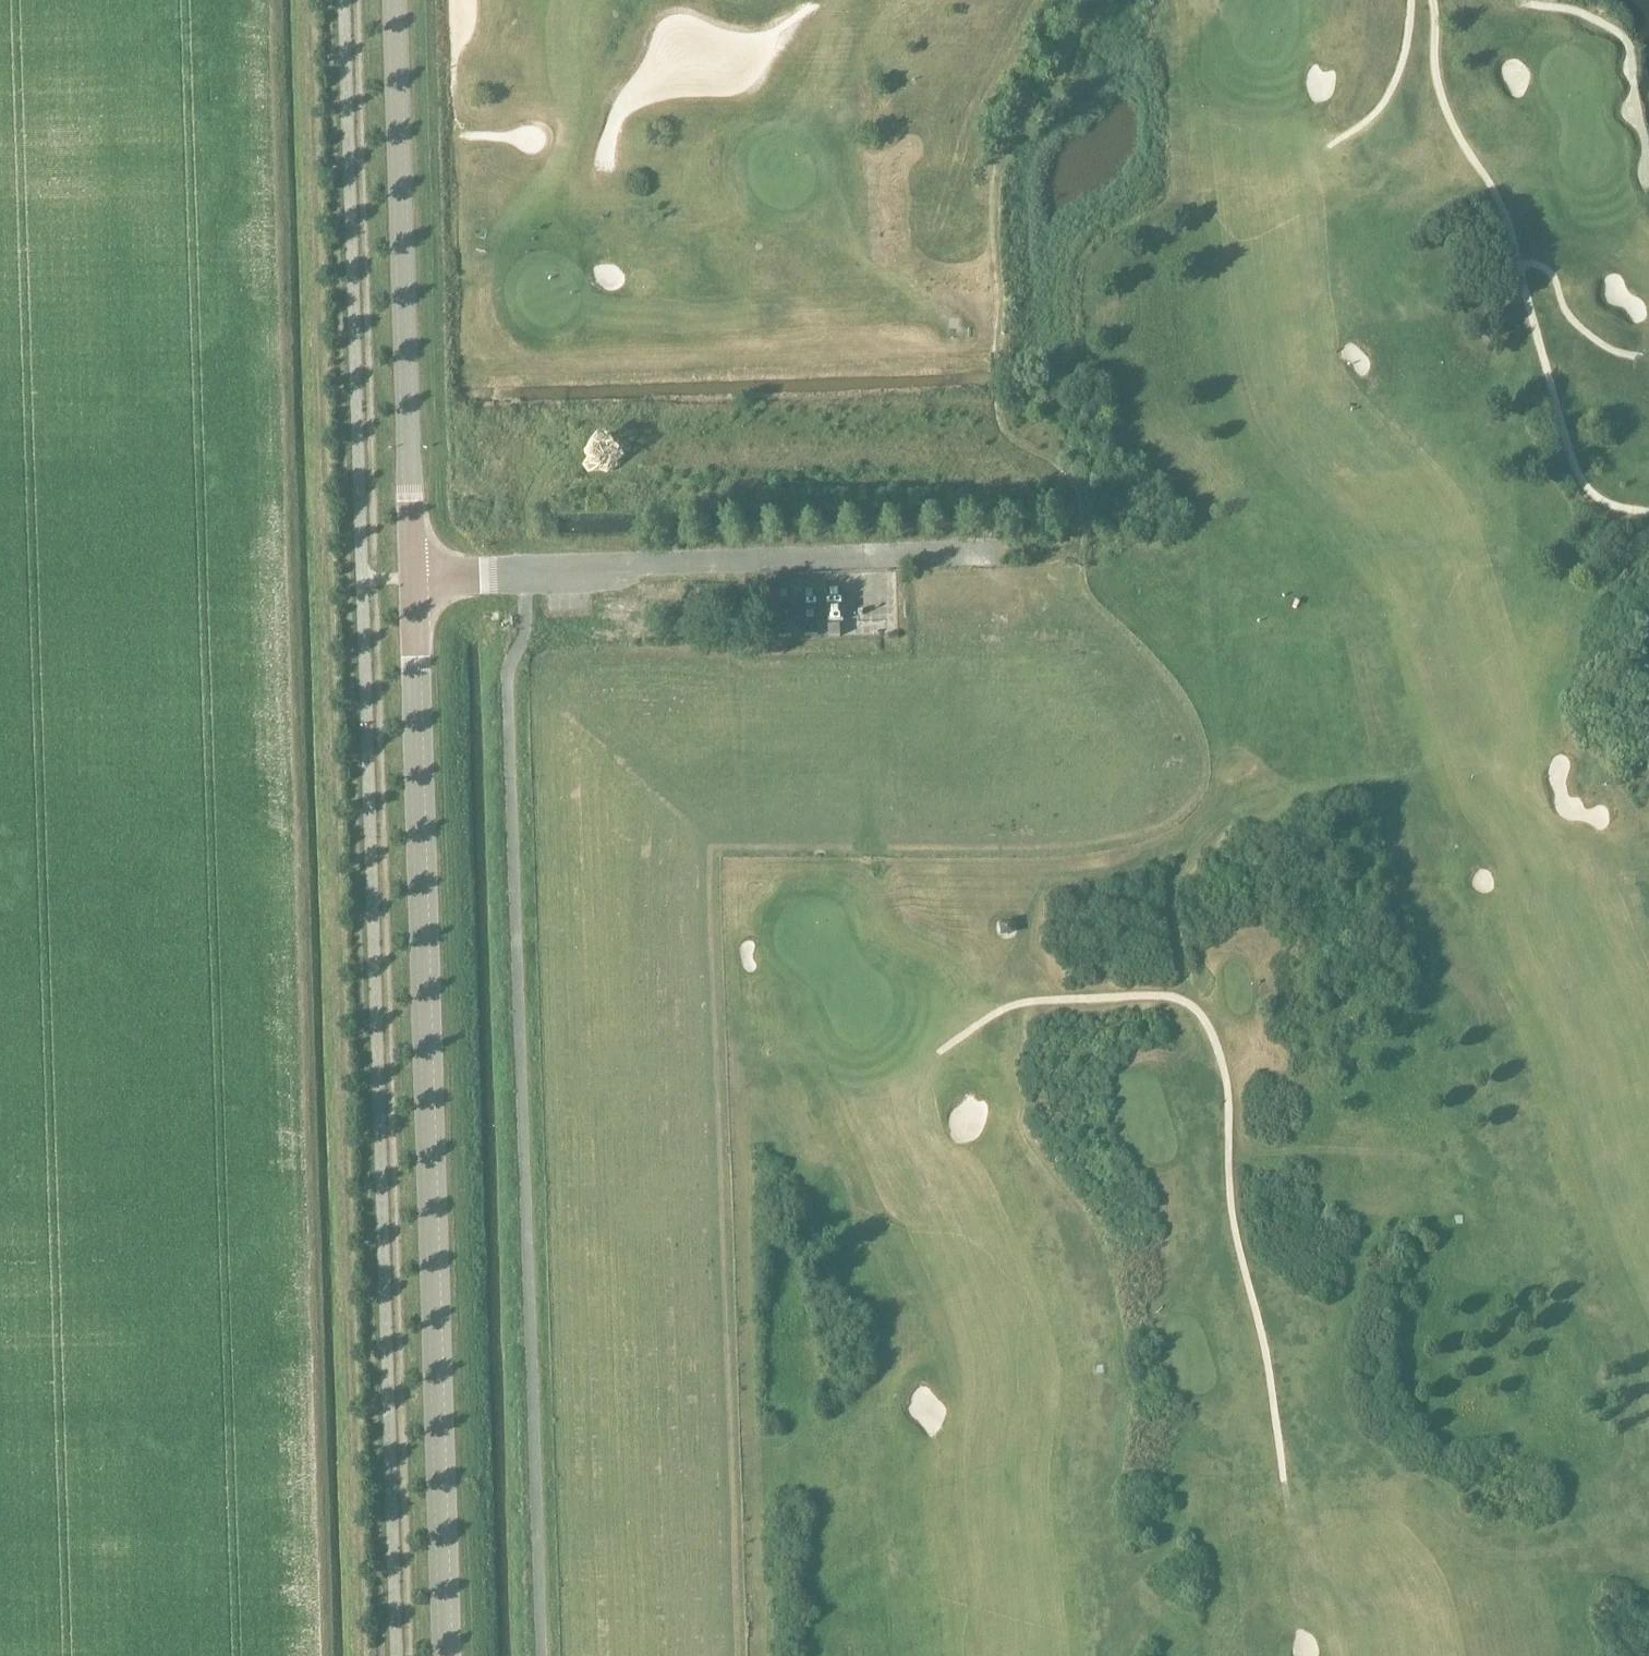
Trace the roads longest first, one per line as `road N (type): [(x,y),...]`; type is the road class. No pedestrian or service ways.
road 1 (unclassified): [(446,1655),(393,0)]
road 2 (track): [(940,1050),(994,1014),(1033,1001),(1163,996),(1203,1018),(1225,1081),(1234,1236),(1266,1359),(1284,1480)]
road 3 (track): [(1001,551),(1081,546),(1075,481),(1063,464),(1001,430),(989,208),(998,148),(1059,67),(1085,0)]
road 4 (track): [(1432,0),(1436,81),(1509,222),(1576,472),(1601,501),(1648,512)]
road 5 (track): [(1112,1453),(1240,1479),(1313,1483),(1515,1555),(1648,1556)]
road 6 (track): [(1329,146),(1373,114),(1395,80),(1410,0)]
road 7 (track): [(1519,267),(1550,272),(1574,321),(1603,346),(1636,355)]

